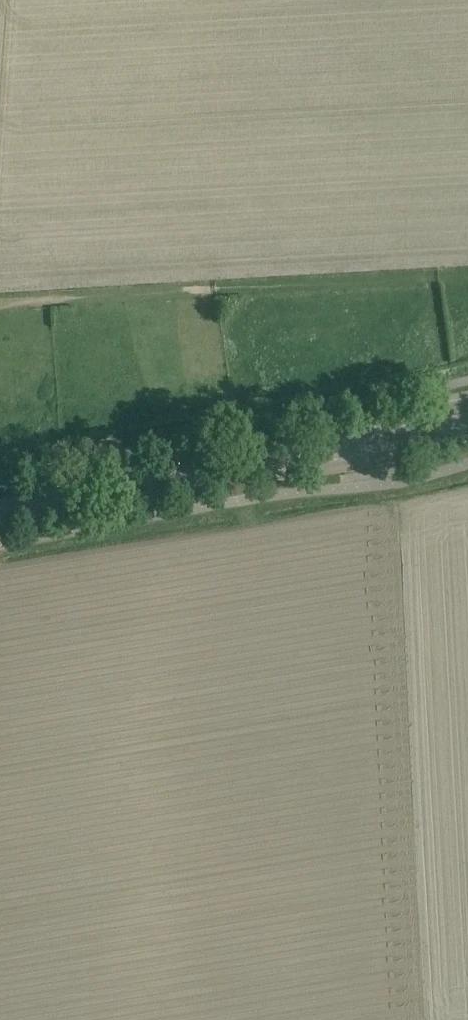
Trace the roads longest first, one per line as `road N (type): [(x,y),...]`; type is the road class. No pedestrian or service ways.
road 1 (tertiary): [(0,514),(464,428)]

